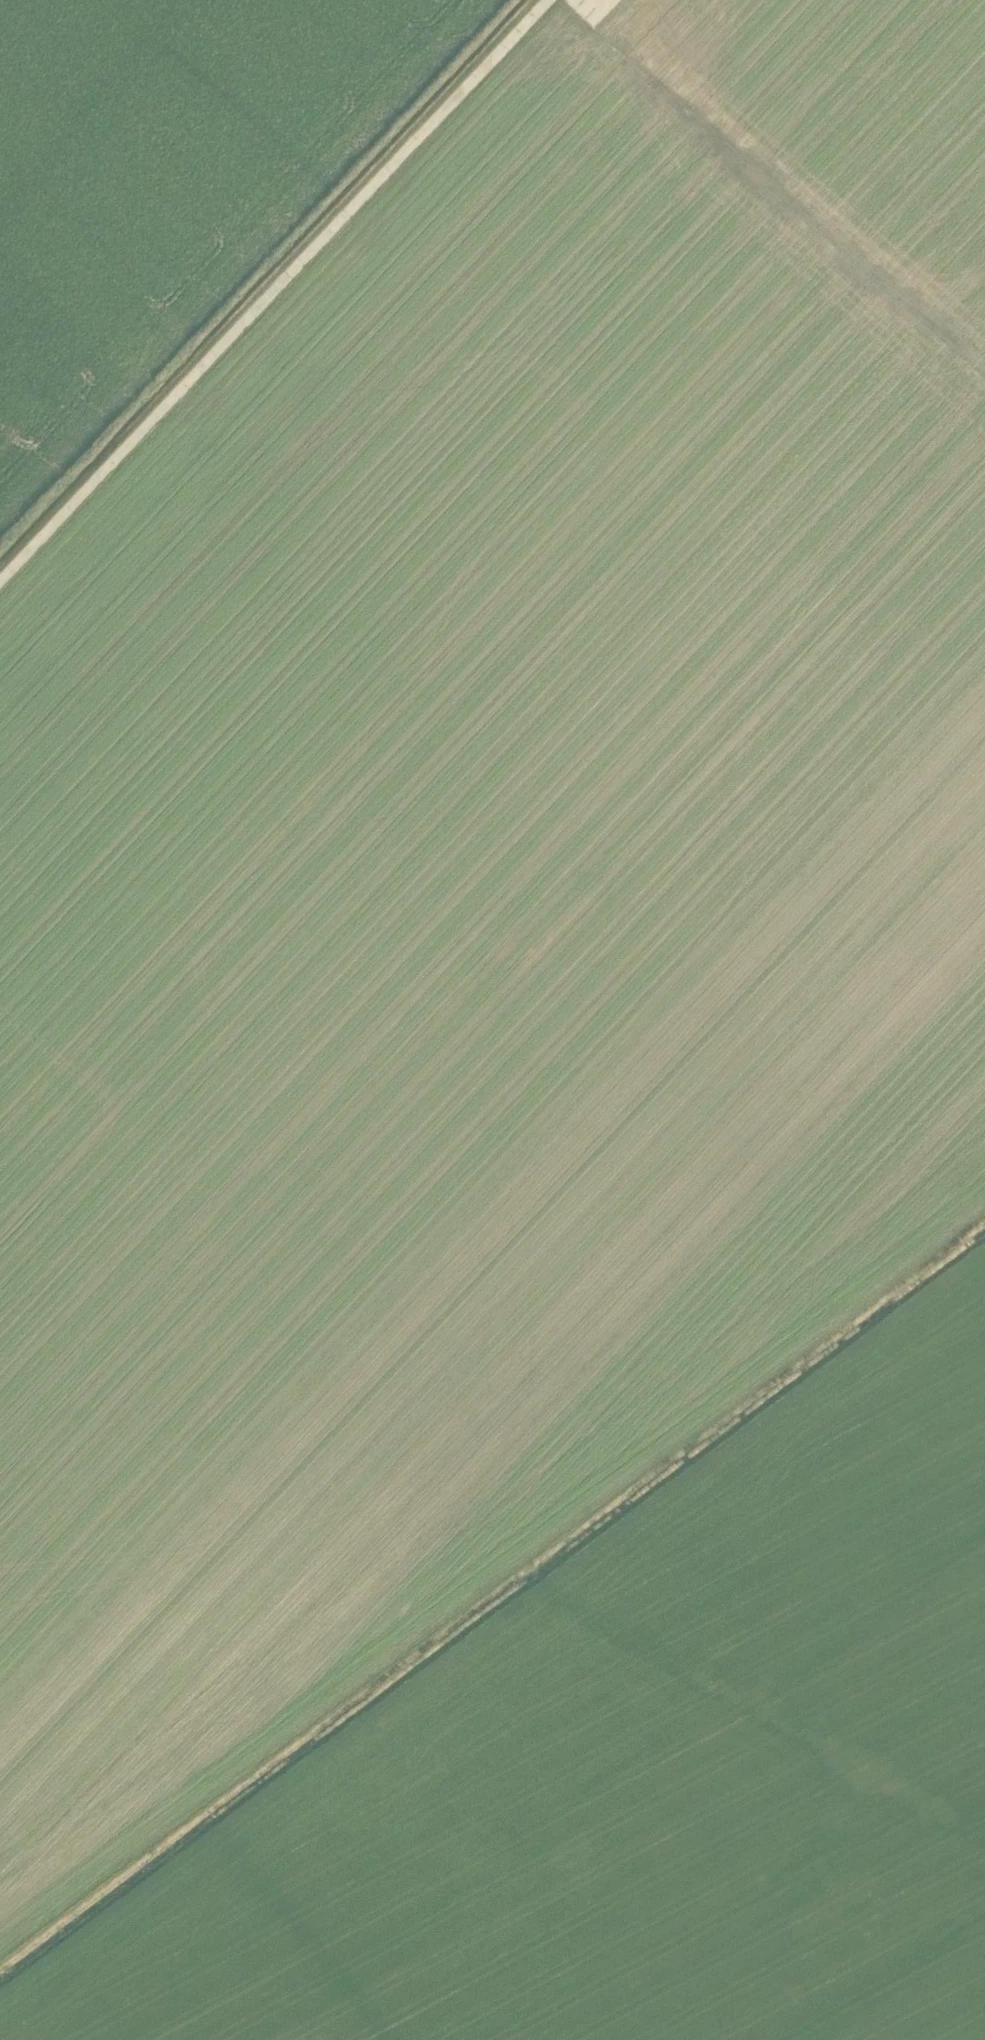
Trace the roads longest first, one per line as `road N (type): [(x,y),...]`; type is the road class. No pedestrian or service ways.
road 1 (track): [(0,583),(551,0)]

